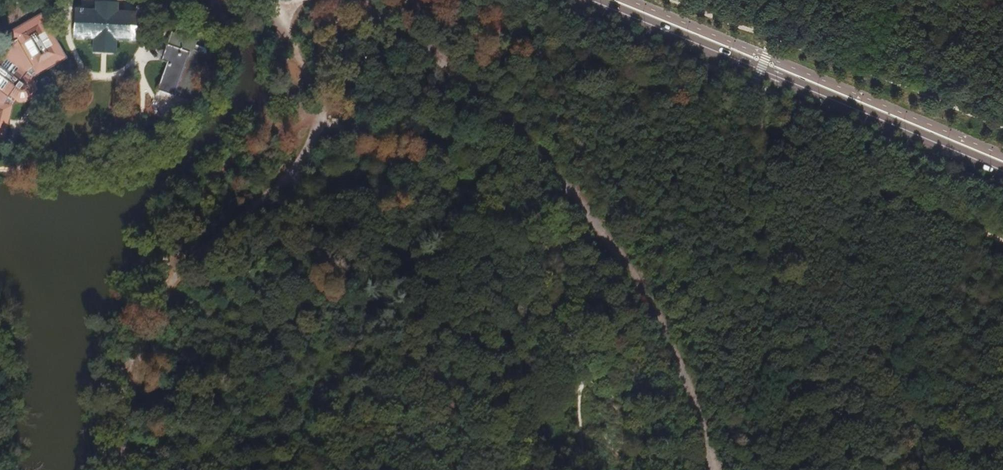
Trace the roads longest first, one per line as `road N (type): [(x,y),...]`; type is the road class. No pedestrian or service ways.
road 1 (track): [(360,0),(539,155),(631,270),(663,325),(711,469)]
road 2 (primary): [(1002,171),(594,0)]
road 3 (track): [(307,159),(200,251),(165,295),(136,371),(128,469)]

